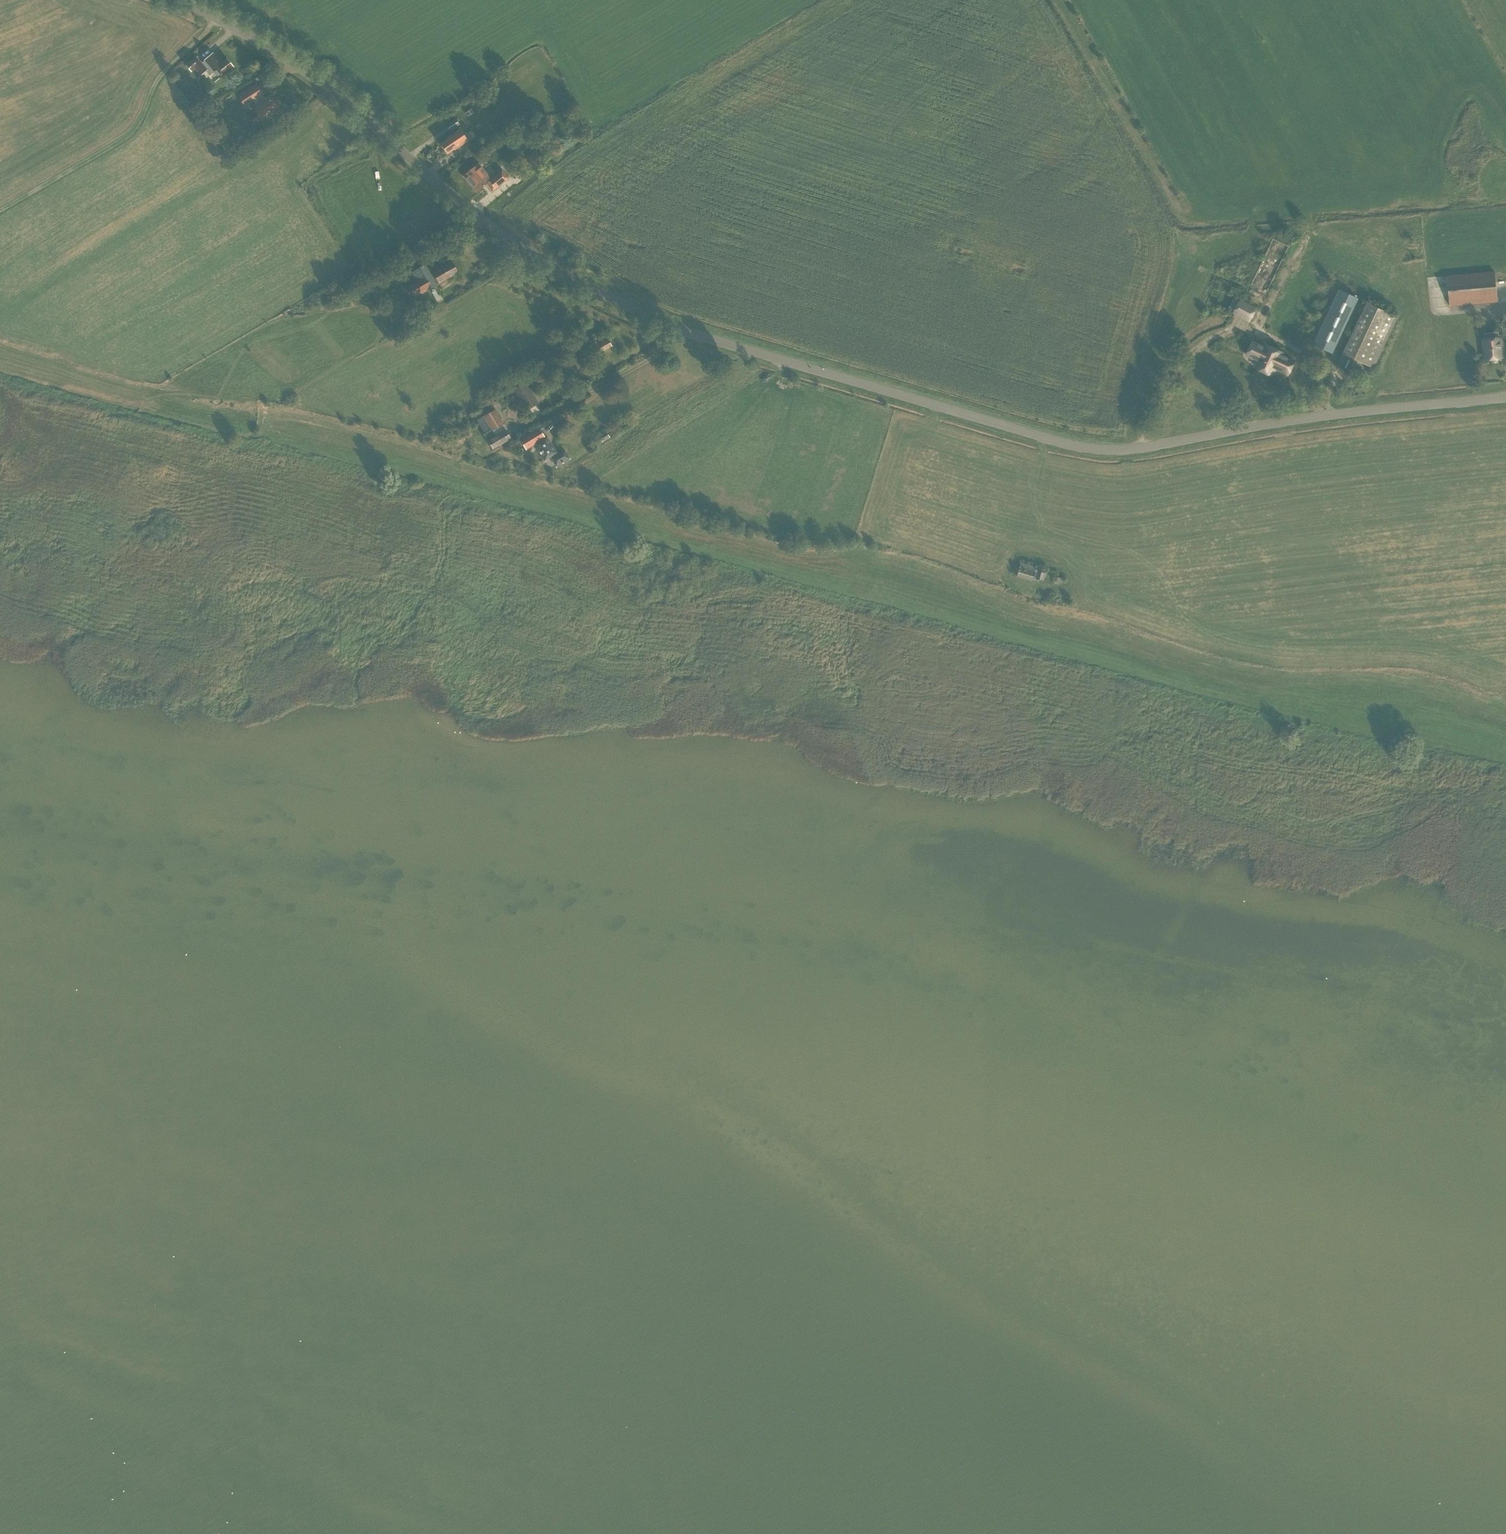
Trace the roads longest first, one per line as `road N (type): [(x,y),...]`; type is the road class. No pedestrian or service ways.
road 1 (tertiary): [(1505,398),(1104,449),(706,338),(526,250),(318,81),(175,0)]

